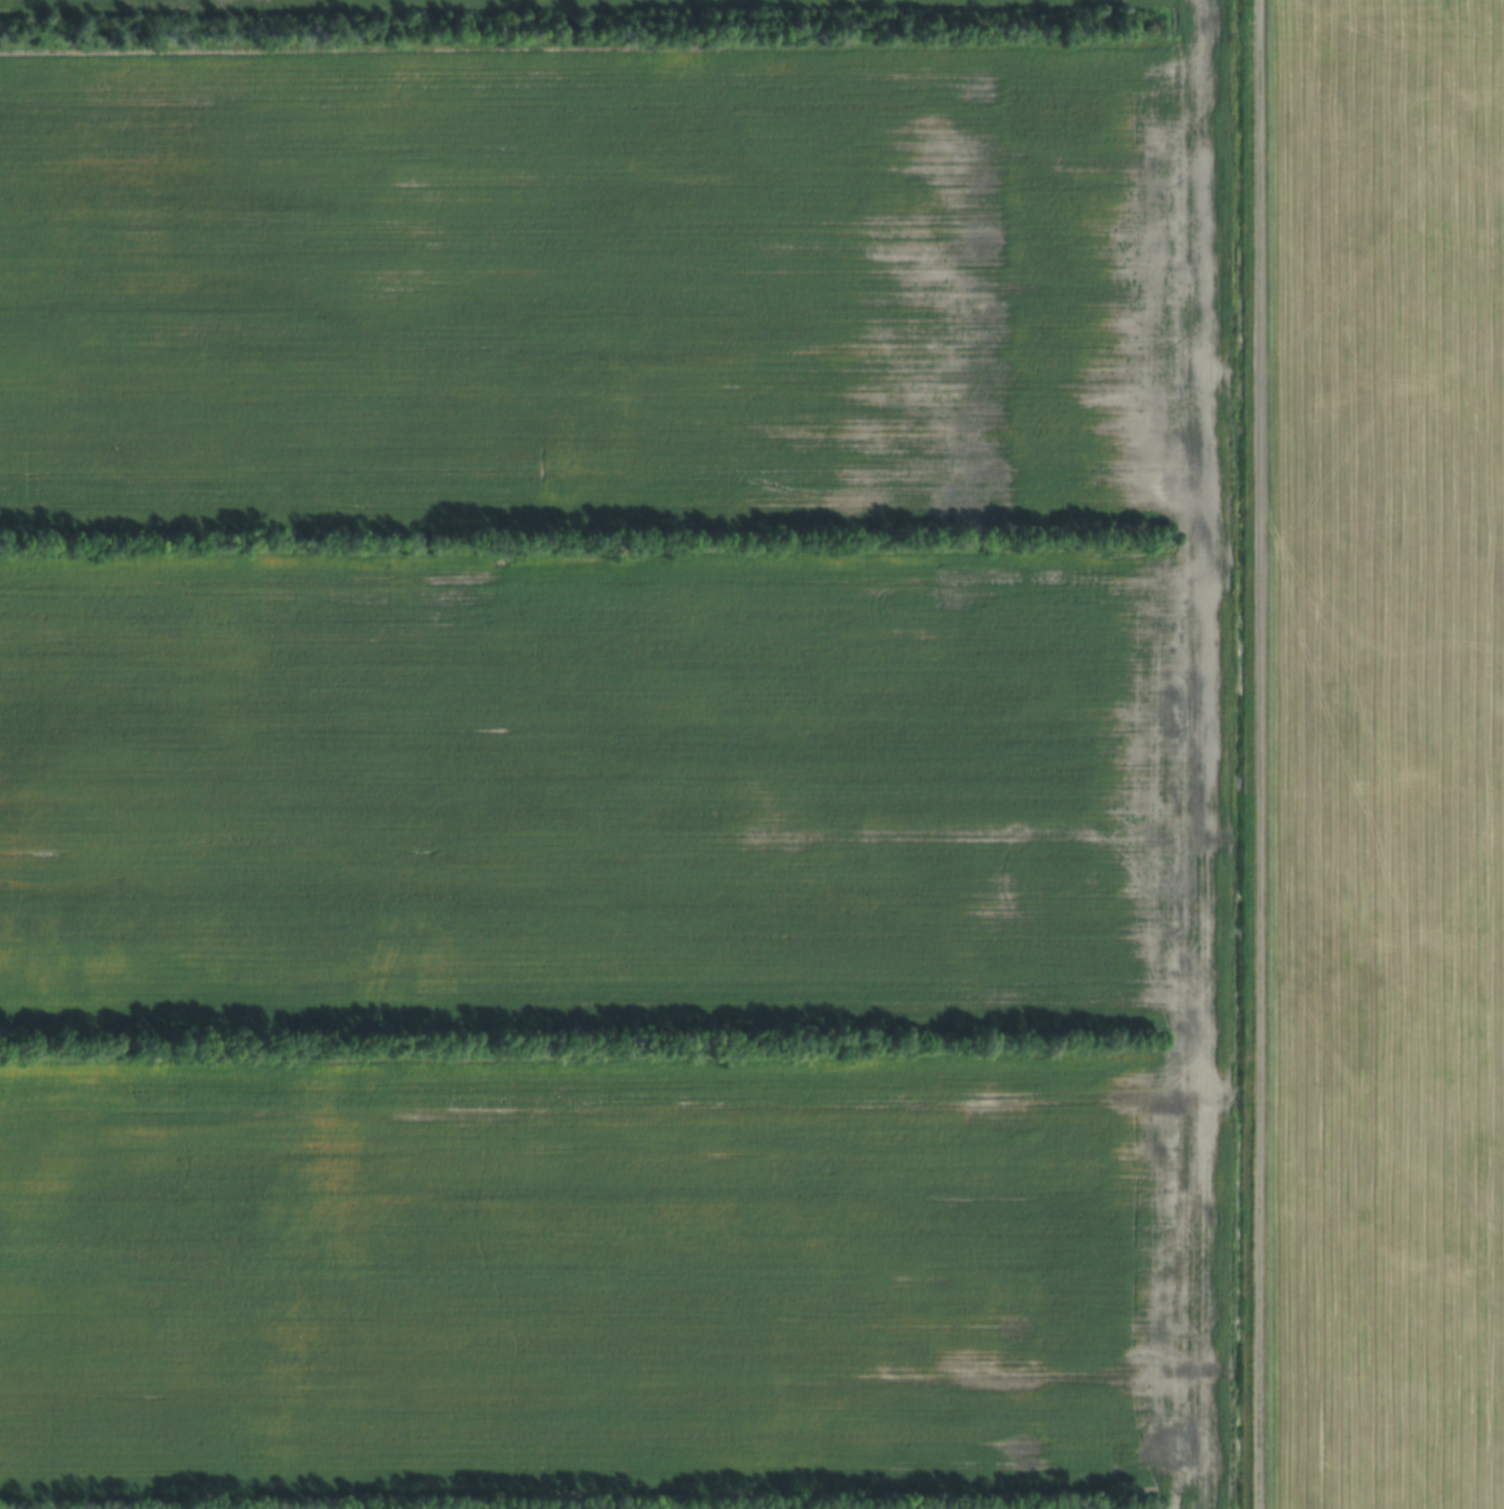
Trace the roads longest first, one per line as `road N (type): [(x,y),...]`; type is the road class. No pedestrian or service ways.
road 1 (track): [(1264,1508),(1259,0)]

